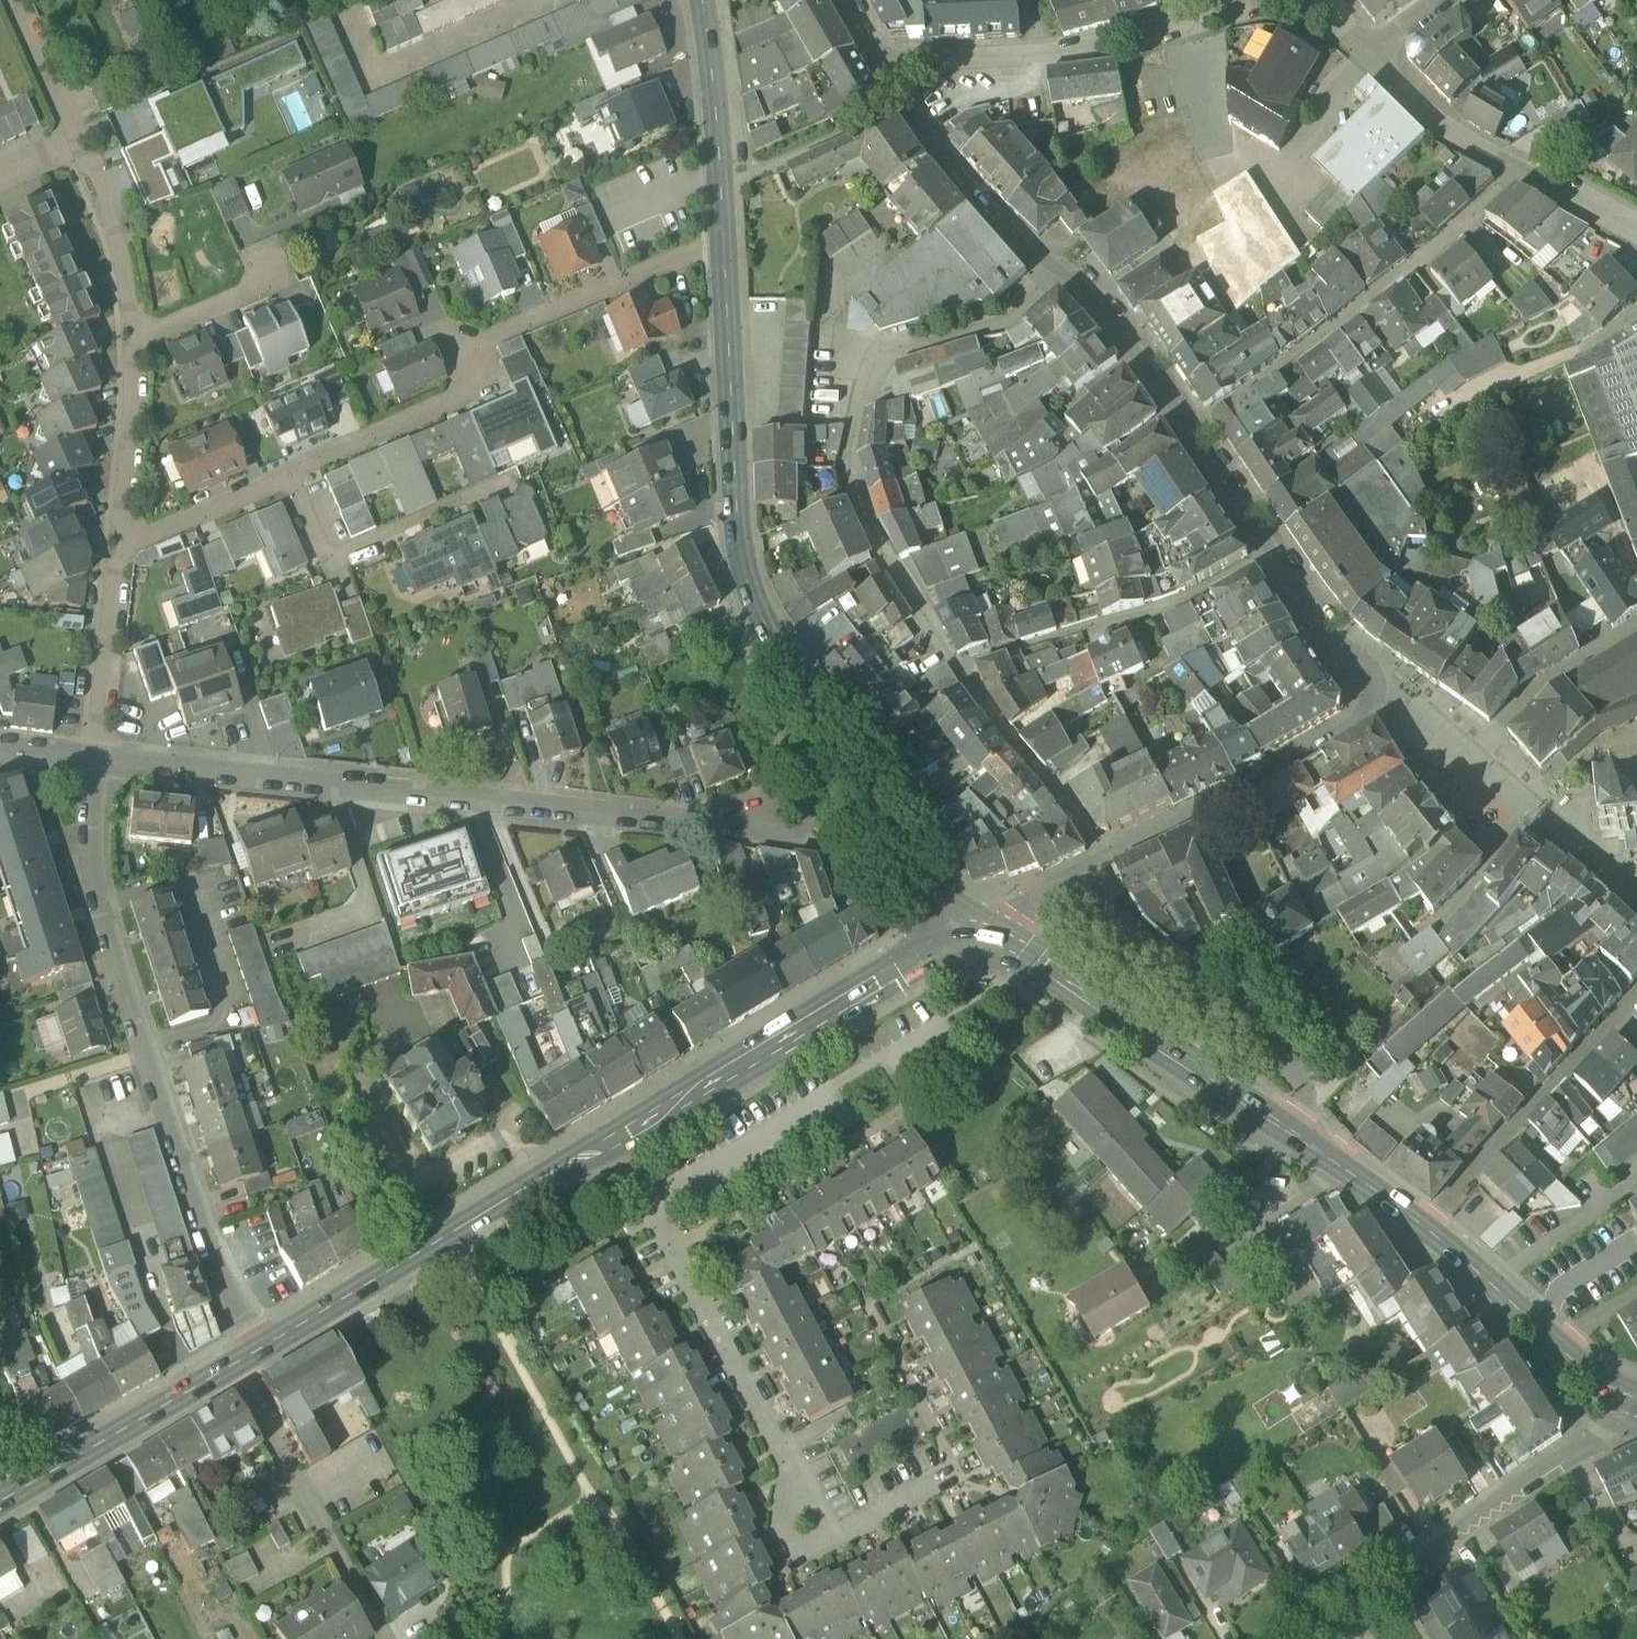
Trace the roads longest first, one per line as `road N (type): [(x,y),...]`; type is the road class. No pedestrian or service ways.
road 1 (secondary): [(968,930),(928,884),(775,644),(740,554),(723,234)]
road 2 (residential): [(96,762),(739,829),(800,813)]
road 3 (residential): [(96,762),(89,830),(95,899),(218,1271),(259,1350)]
road 4 (secondary): [(1426,1228),(1321,1152),(968,930)]
road 5 (residential): [(957,663),(880,542),(850,474),(854,428),(876,368),(911,341),(1012,311),(1058,270)]
road 6 (residential): [(286,476),(484,382),(472,342),(723,234)]
road 7 (residential): [(1106,858),(1395,701),(1267,554)]
road 8 (residential): [(1525,167),(1354,312),(1189,425)]
road 9 (secondary): [(618,1138),(259,1350)]
road 10 (secondary): [(968,930),(618,1138)]
road 11 (residential): [(880,65),(1108,53),(1270,0)]
road 12 (residential): [(618,1138),(802,1489)]
road 13 (residential): [(1340,1638),(1607,1432),(1632,1402)]
road 14 (residential): [(1426,1228),(1636,991)]
road 15 (residential): [(231,1367),(389,1638)]
road 16 (residential): [(286,476),(325,556),(506,482)]
road 17 (residential): [(1058,270),(1022,244),(901,106),(880,65)]
road 18 (secondary): [(231,1367),(0,1502)]
road 19 (residential): [(1106,858),(957,663)]
road 20 (secondary): [(723,234),(705,0)]
road 21 (residential): [(117,546),(96,762)]
road 22 (residential): [(75,138),(112,234),(129,345)]
road 23 (residential): [(1189,425),(1073,275),(1058,270)]
road 24 (residential): [(129,345),(117,546)]
road 25 (residential): [(1381,55),(1440,116),(1525,167)]
road 26 (residential): [(117,546),(286,476)]
road 27 (residential): [(1267,554),(1184,597),(1106,621)]
road 28 (secondary): [(1555,1345),(1426,1228)]
road 29 (residential): [(1636,623),(1501,723)]
road 30 (residential): [(129,345),(280,272)]
road 31 (residential): [(968,930),(1106,858)]
road 32 (residential): [(957,663),(1106,621)]
road 33 (residential): [(1267,554),(1189,425)]
road 34 (residential): [(16,0),(75,138)]
road 35 (residential): [(832,1544),(957,1478)]
road 36 (residential): [(1525,167),(1636,232)]
road 37 (residential): [(802,1489),(788,1497),(780,1521),(787,1552),(805,1556),(832,1544)]

